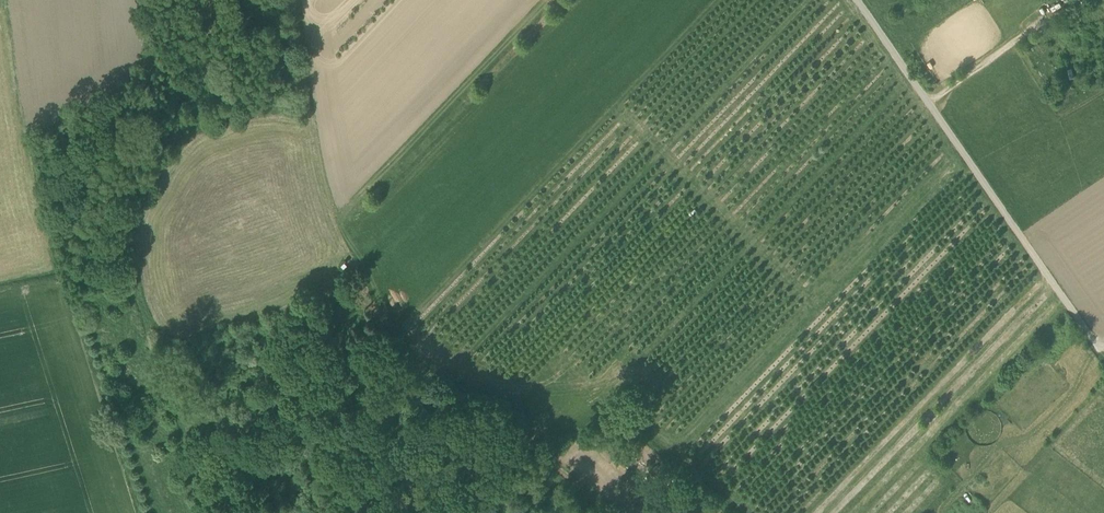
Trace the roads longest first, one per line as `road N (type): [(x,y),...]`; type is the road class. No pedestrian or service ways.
road 1 (track): [(857,0),(1103,347)]

